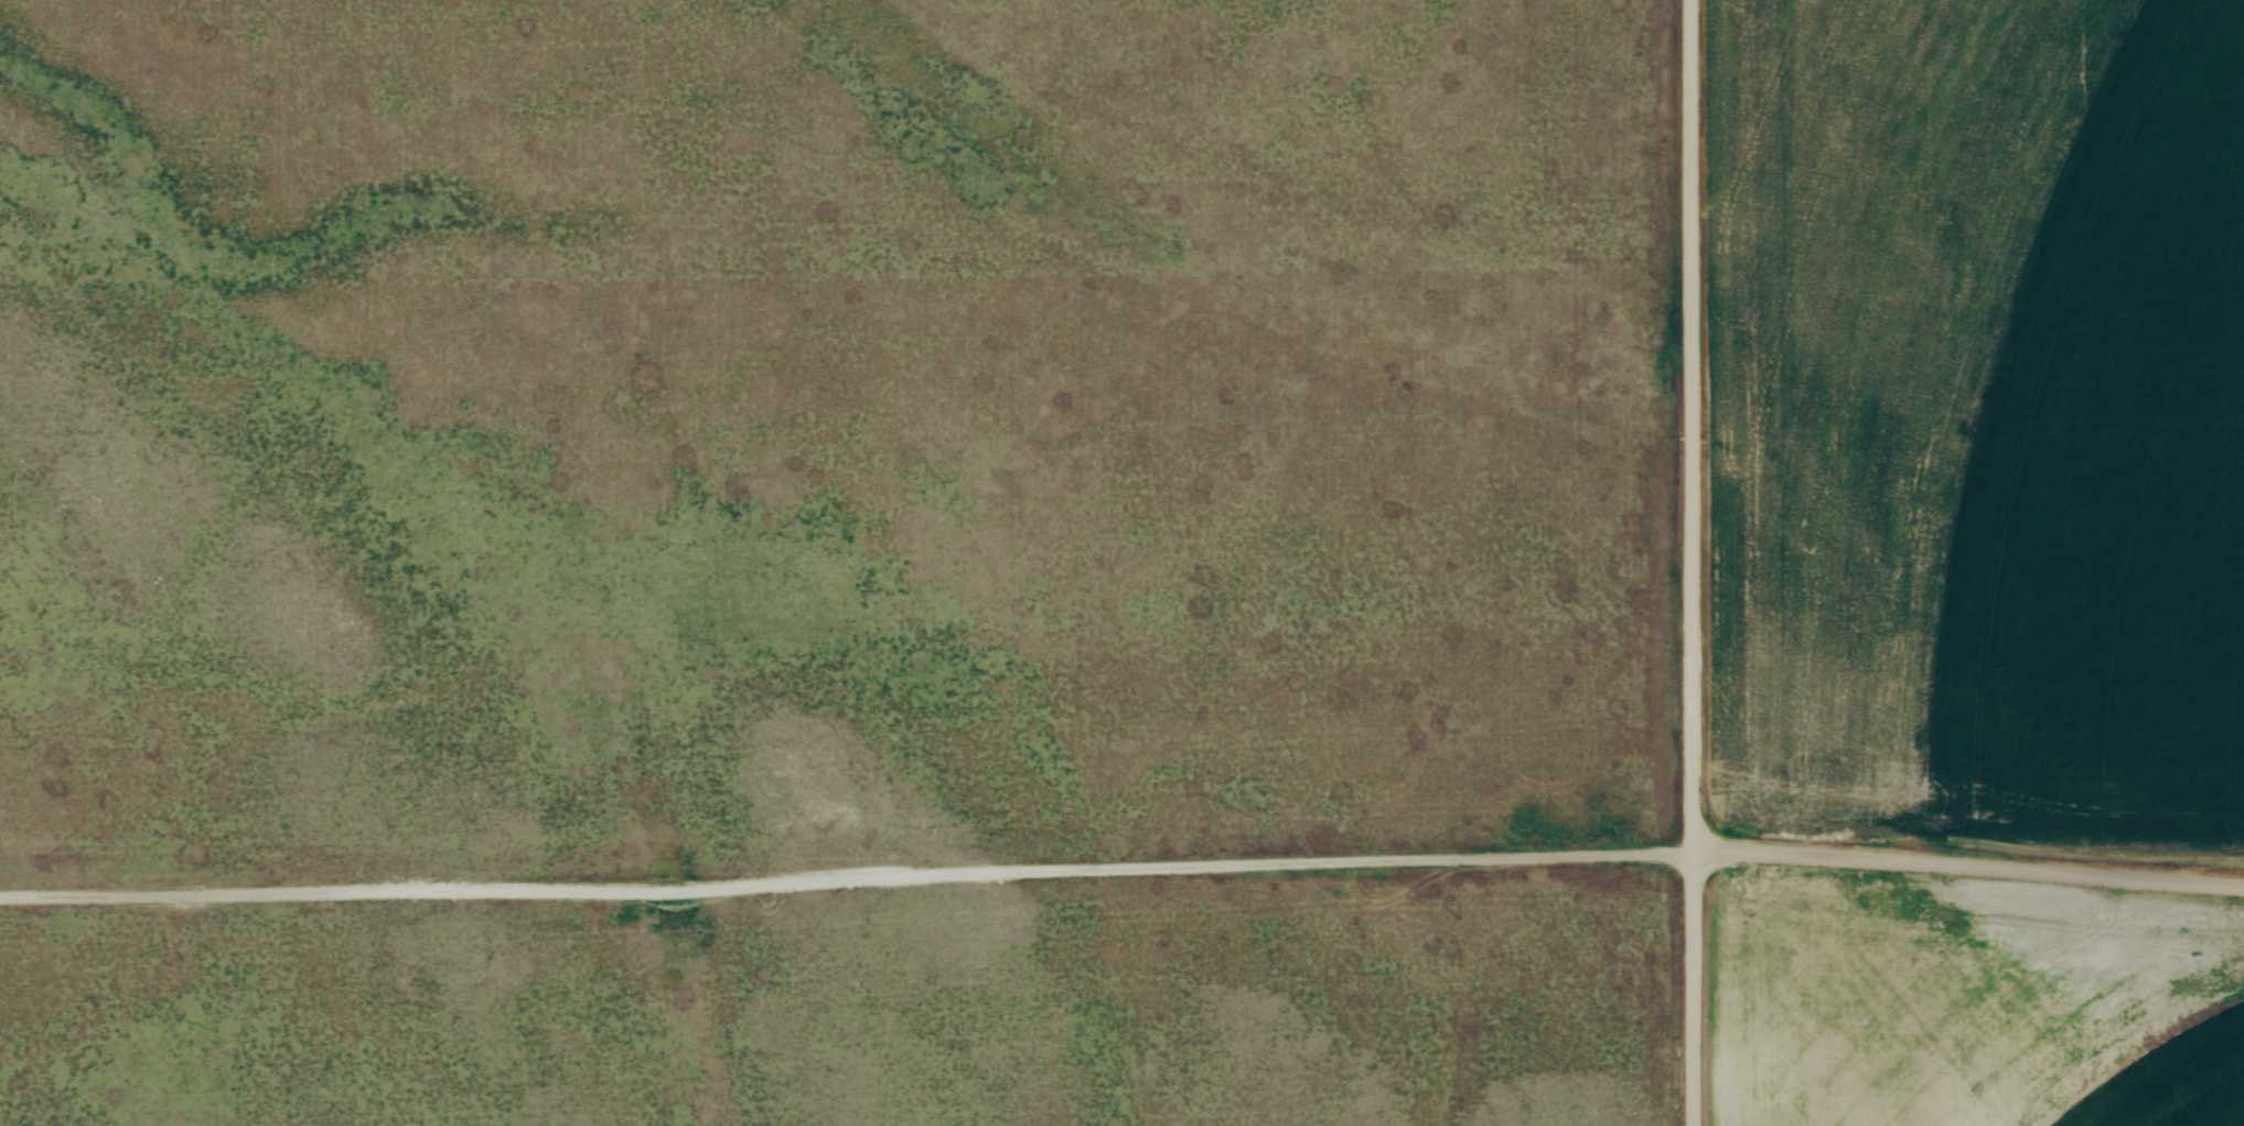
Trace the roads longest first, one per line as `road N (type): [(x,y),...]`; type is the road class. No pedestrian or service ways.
road 1 (residential): [(0,899),(668,894),(1725,849),(2243,890)]
road 2 (tertiary): [(1690,0),(1694,1125)]

